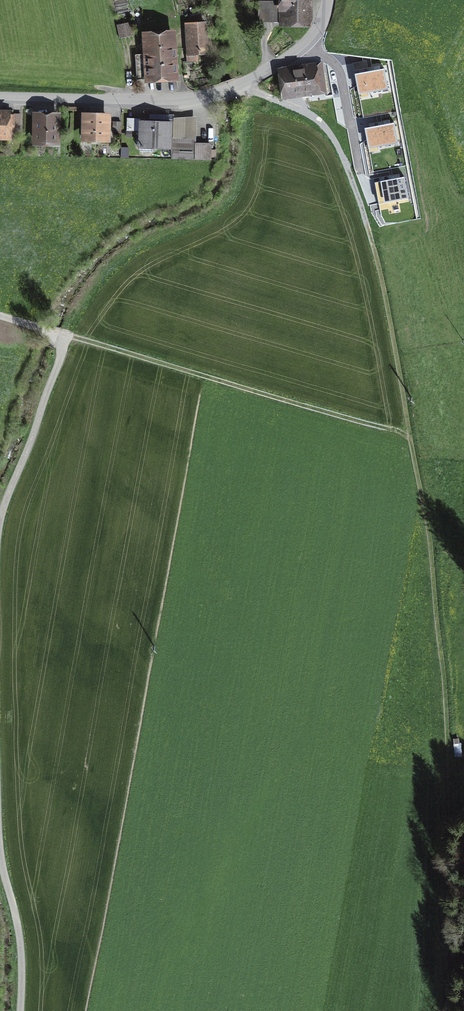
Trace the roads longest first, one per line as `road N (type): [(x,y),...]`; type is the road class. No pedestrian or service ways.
road 1 (track): [(453,1010),(455,783),(411,436)]
road 2 (track): [(411,436),(370,233),(345,164),(325,128),(258,96),(247,83)]
road 3 (unclassified): [(0,98),(170,103),(237,88),(311,43),(327,0)]
road 4 (track): [(411,436),(59,335)]
road 5 (track): [(0,523),(62,354),(59,335)]
road 6 (track): [(20,1010),(20,943),(0,849)]

